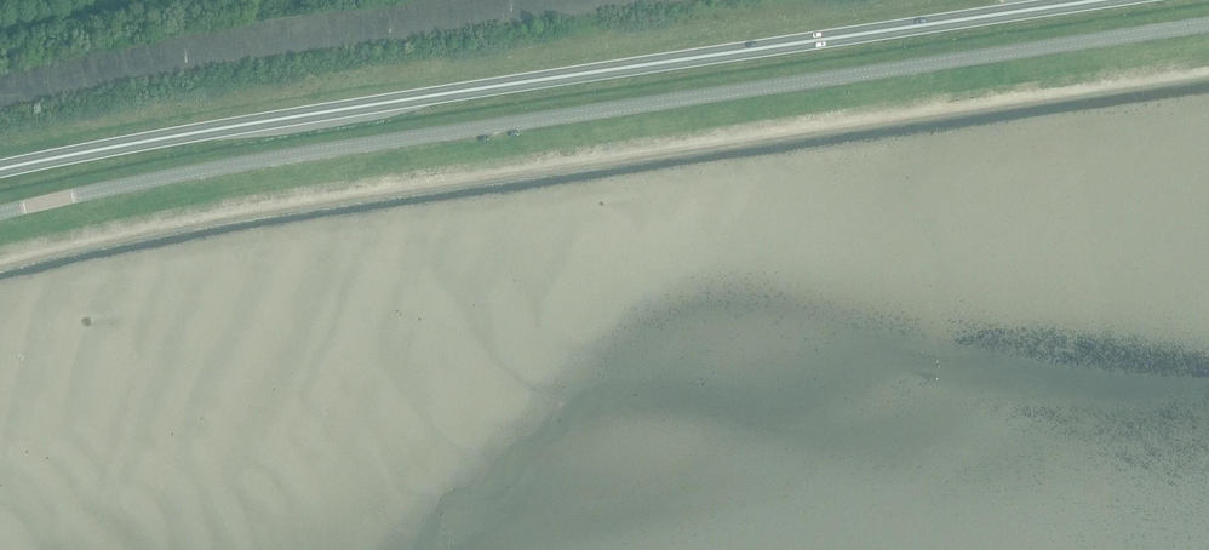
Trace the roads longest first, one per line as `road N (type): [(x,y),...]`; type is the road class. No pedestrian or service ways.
road 1 (unclassified): [(0,213),(307,153),(1208,23)]
road 2 (trunk): [(0,169),(415,99),(1099,0)]

